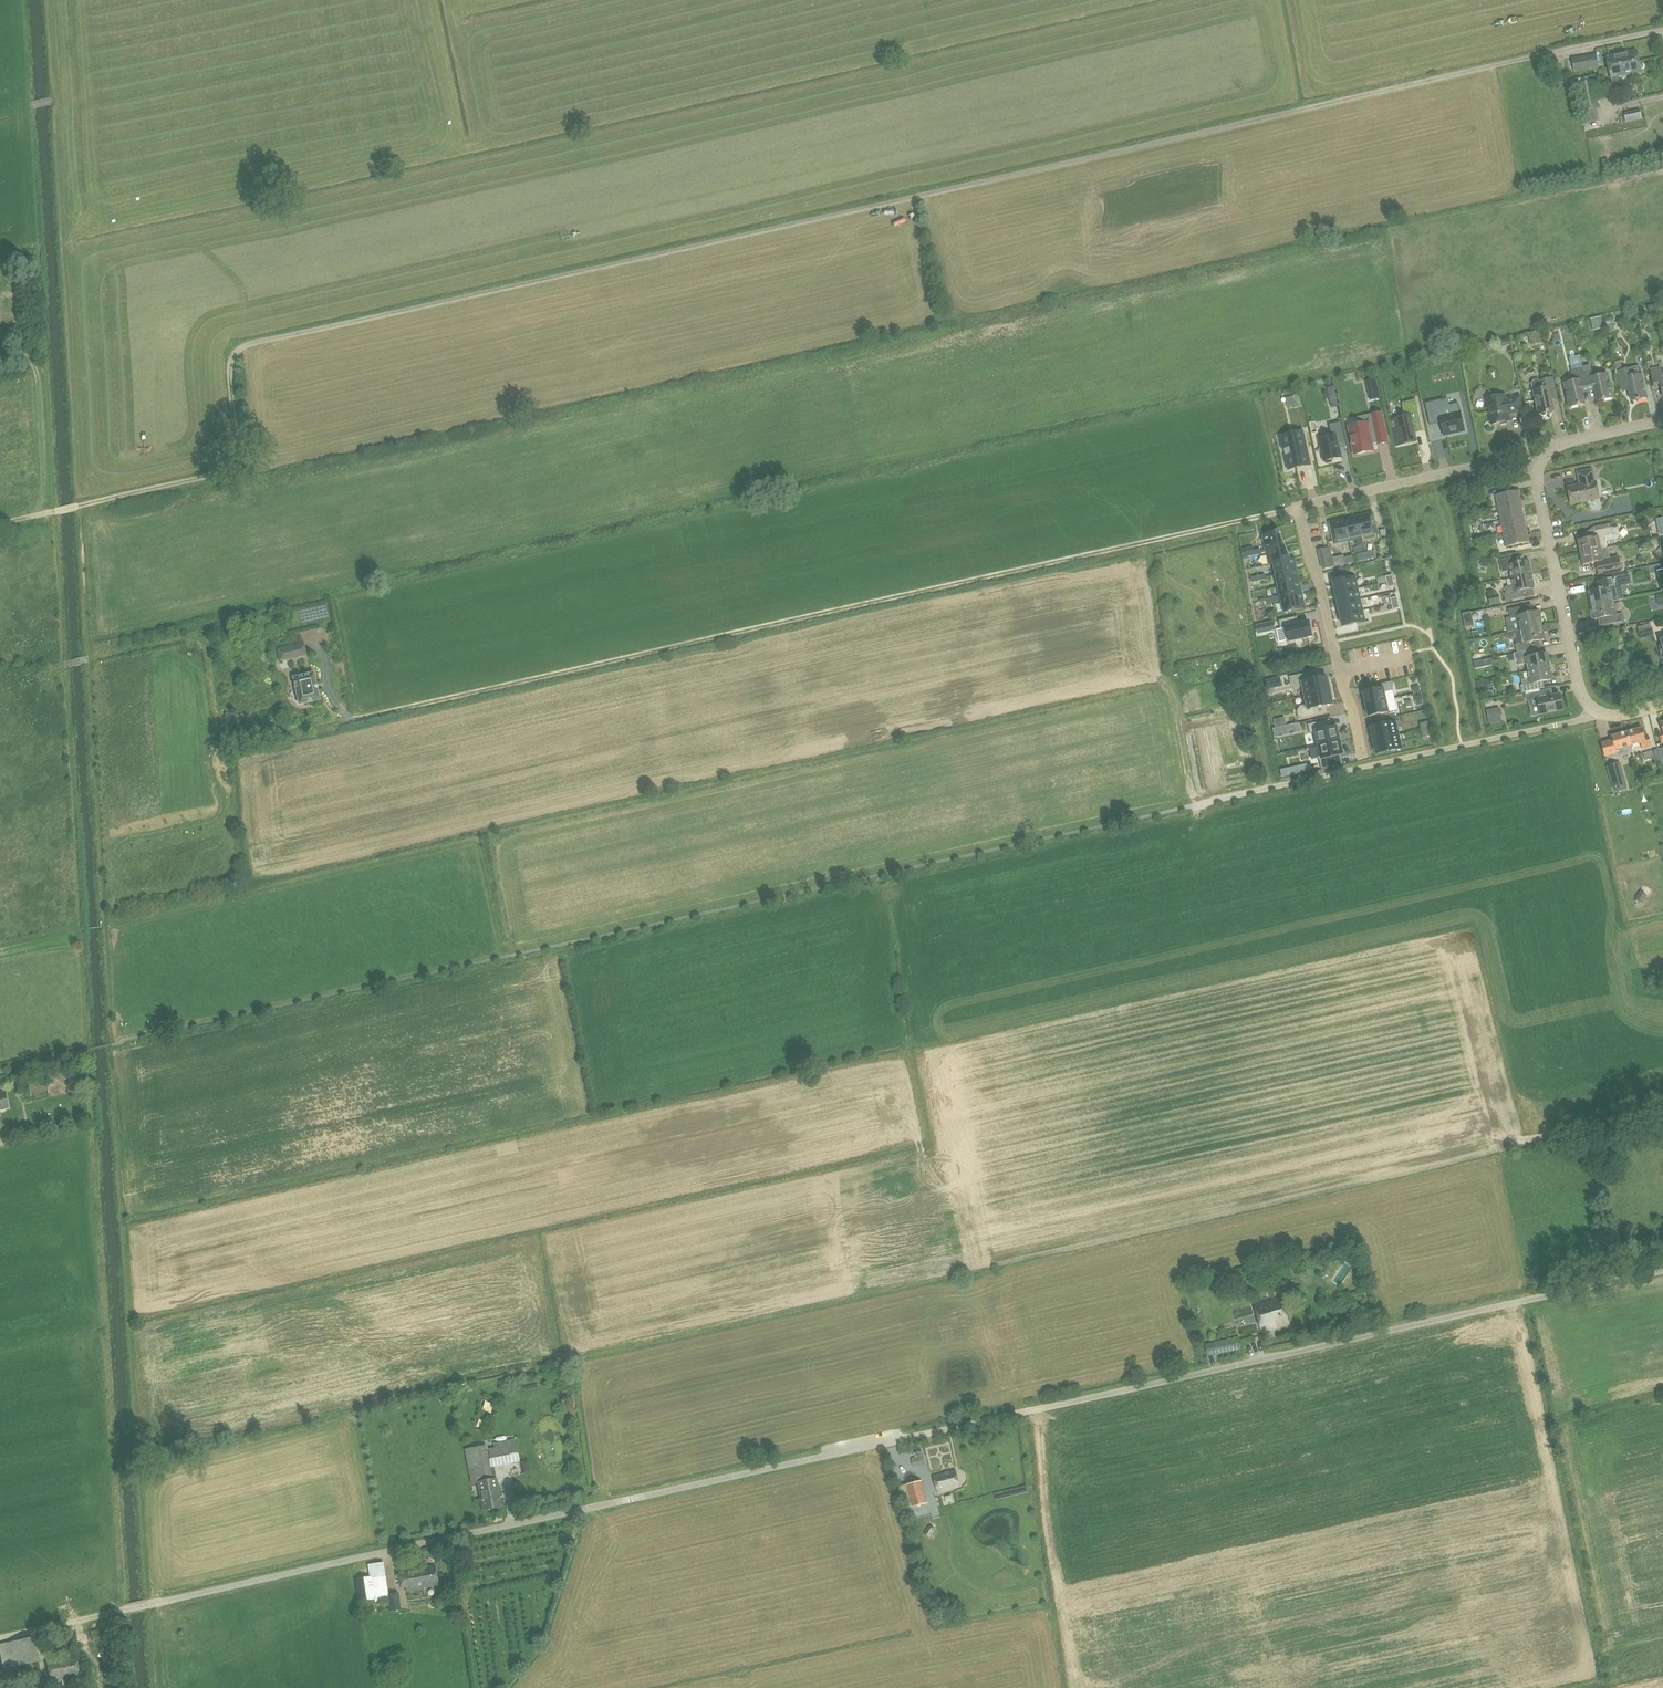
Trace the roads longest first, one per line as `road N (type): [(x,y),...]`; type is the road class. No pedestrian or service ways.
road 1 (track): [(1662,31),(240,346),(229,364),(233,454),(219,470),(53,511)]
road 2 (unclassified): [(0,1640),(1662,1272)]
road 3 (track): [(1191,806),(1577,721),(1594,710)]
road 4 (residential): [(1305,509),(1310,561),(1365,766)]
road 5 (residential): [(1594,710),(1578,686),(1539,468)]
road 6 (residential): [(1305,509),(1468,468),(1539,468)]
road 7 (residential): [(1539,468),(1563,443),(1662,420)]

